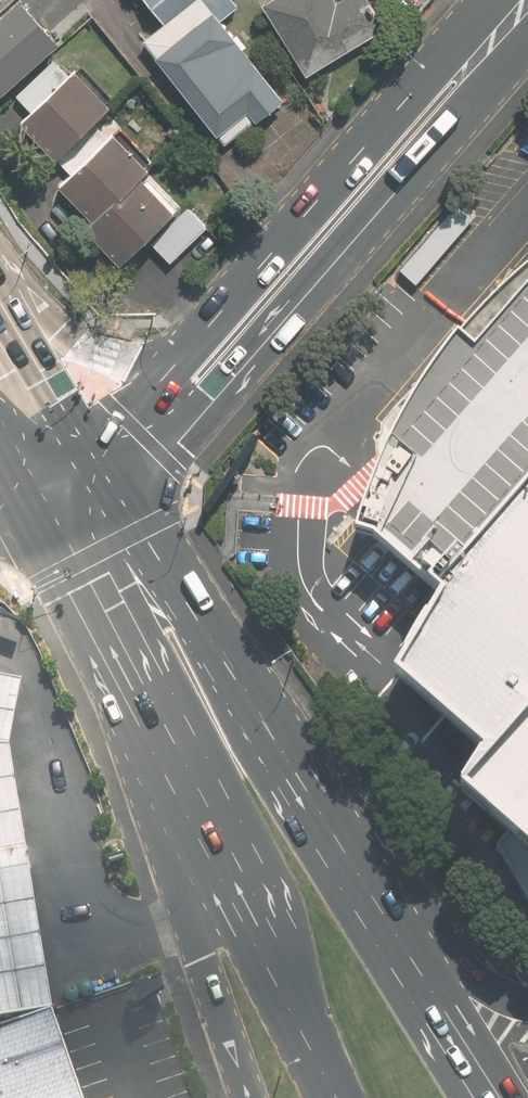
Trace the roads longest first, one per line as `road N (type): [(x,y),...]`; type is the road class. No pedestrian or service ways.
road 1 (primary): [(125,478),(274,741),(508,1097)]
road 2 (secondary): [(477,57),(444,142),(178,440),(125,478)]
road 3 (primary): [(335,1097),(139,701)]
road 4 (primary): [(245,1097),(199,963),(139,701)]
road 5 (secondary): [(237,300),(399,108),(477,57)]
road 6 (primary): [(0,265),(86,344),(132,358),(157,354),(237,300)]
road 7 (primary): [(139,701),(27,497)]
road 8 (secondary): [(96,431),(237,300)]
road 9 (primary): [(0,293),(96,431)]

